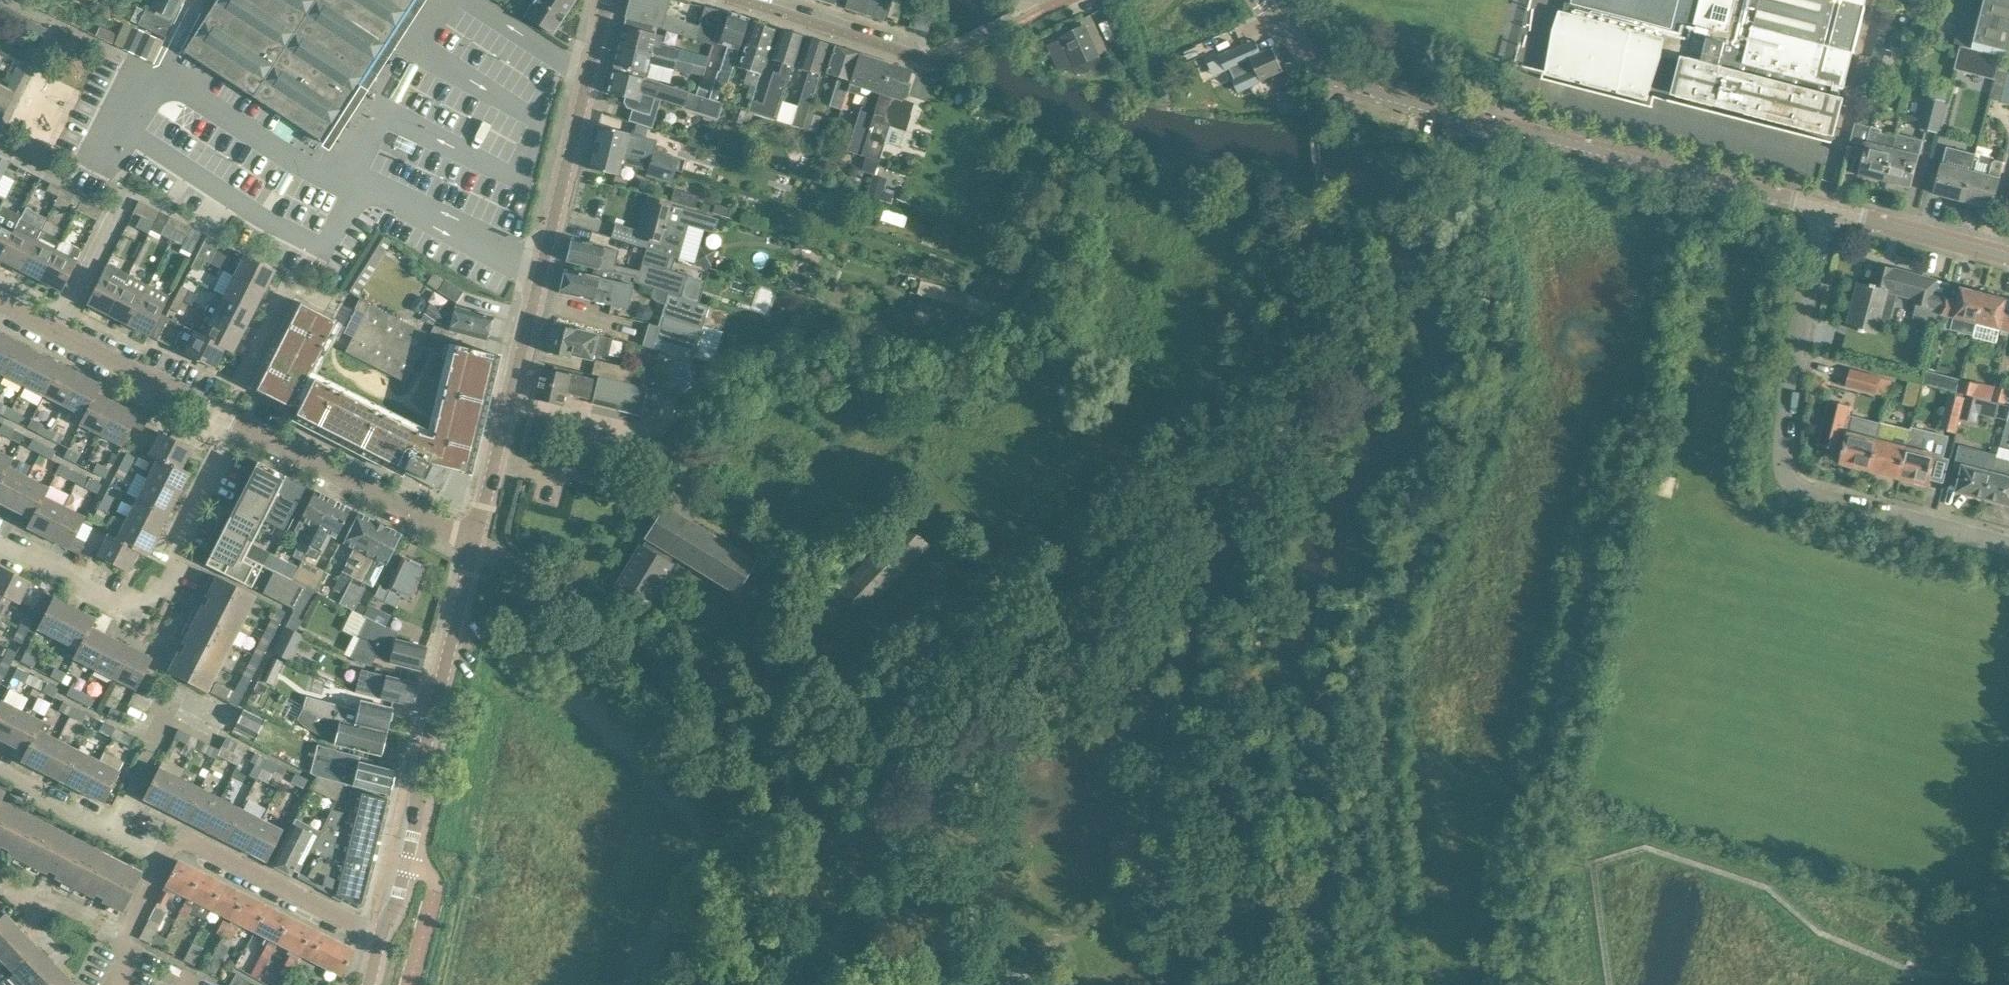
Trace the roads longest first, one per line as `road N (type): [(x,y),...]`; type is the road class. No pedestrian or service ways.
road 1 (residential): [(1828,207),(1337,76),(1291,43),(1260,0)]
road 2 (residential): [(475,542),(606,0)]
road 3 (residential): [(2008,545),(1803,493),(1786,473),(1792,377),(1828,207)]
road 4 (residential): [(381,937),(413,839),(418,784),(475,542)]
road 5 (residential): [(0,546),(143,611),(238,424)]
road 6 (residential): [(475,542),(238,424)]
road 7 (residential): [(381,937),(194,842),(171,845),(163,859)]
road 8 (residential): [(933,58),(735,0)]
road 9 (residential): [(238,424),(57,332)]
road 10 (residential): [(163,859),(0,769)]
road 11 (residential): [(2008,254),(1828,207)]
road 12 (residential): [(57,332),(126,196)]
road 13 (residential): [(163,859),(126,938),(131,957),(117,984)]

